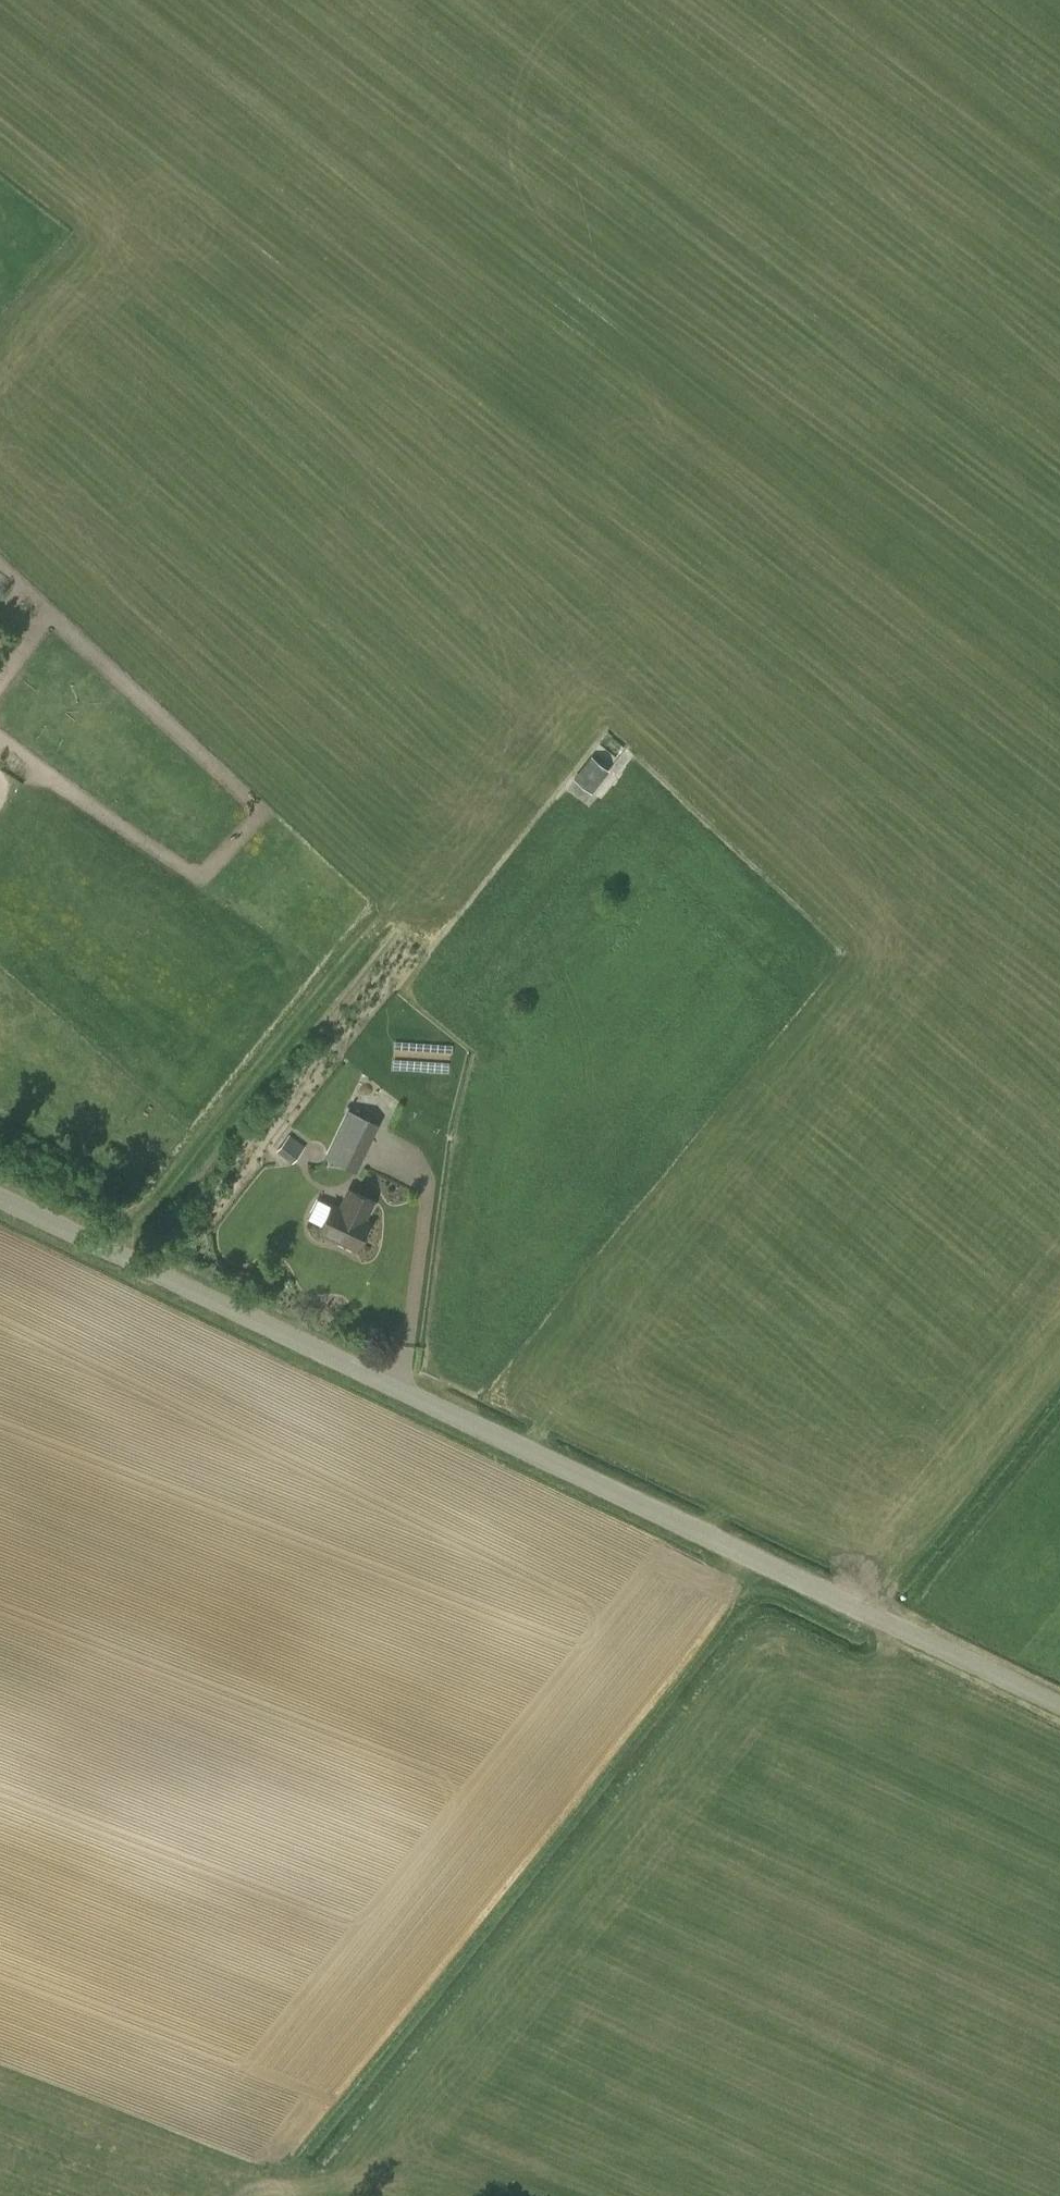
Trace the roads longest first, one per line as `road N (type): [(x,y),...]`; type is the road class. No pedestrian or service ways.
road 1 (tertiary): [(1059,1704),(0,1199)]

